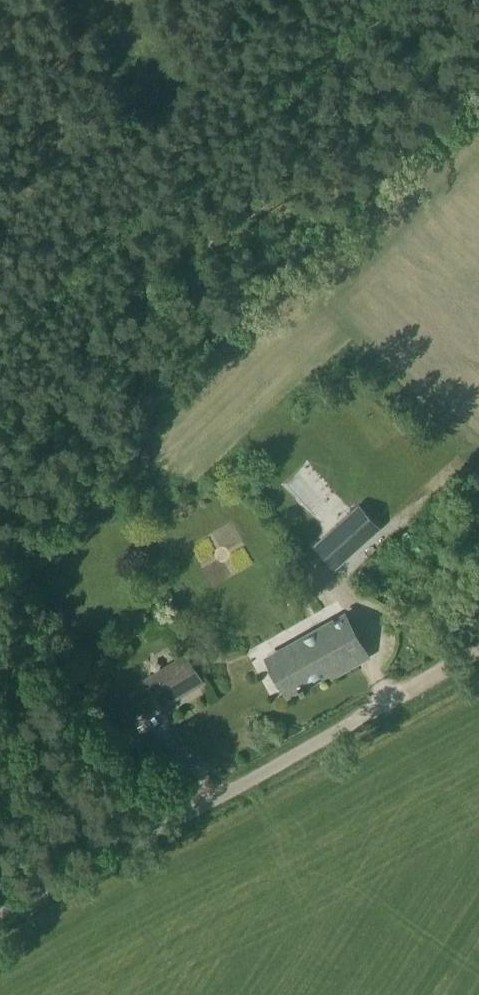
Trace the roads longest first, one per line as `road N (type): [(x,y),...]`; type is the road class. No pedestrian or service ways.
road 1 (unclassified): [(0,910),(478,653)]

